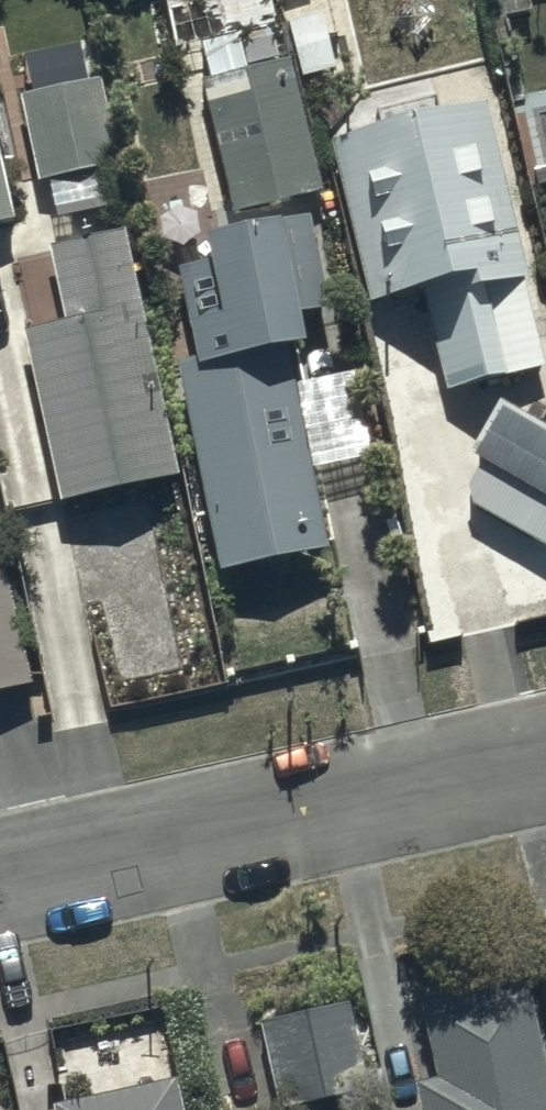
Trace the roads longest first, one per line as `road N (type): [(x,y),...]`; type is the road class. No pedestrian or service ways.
road 1 (residential): [(0,879),(545,761)]

